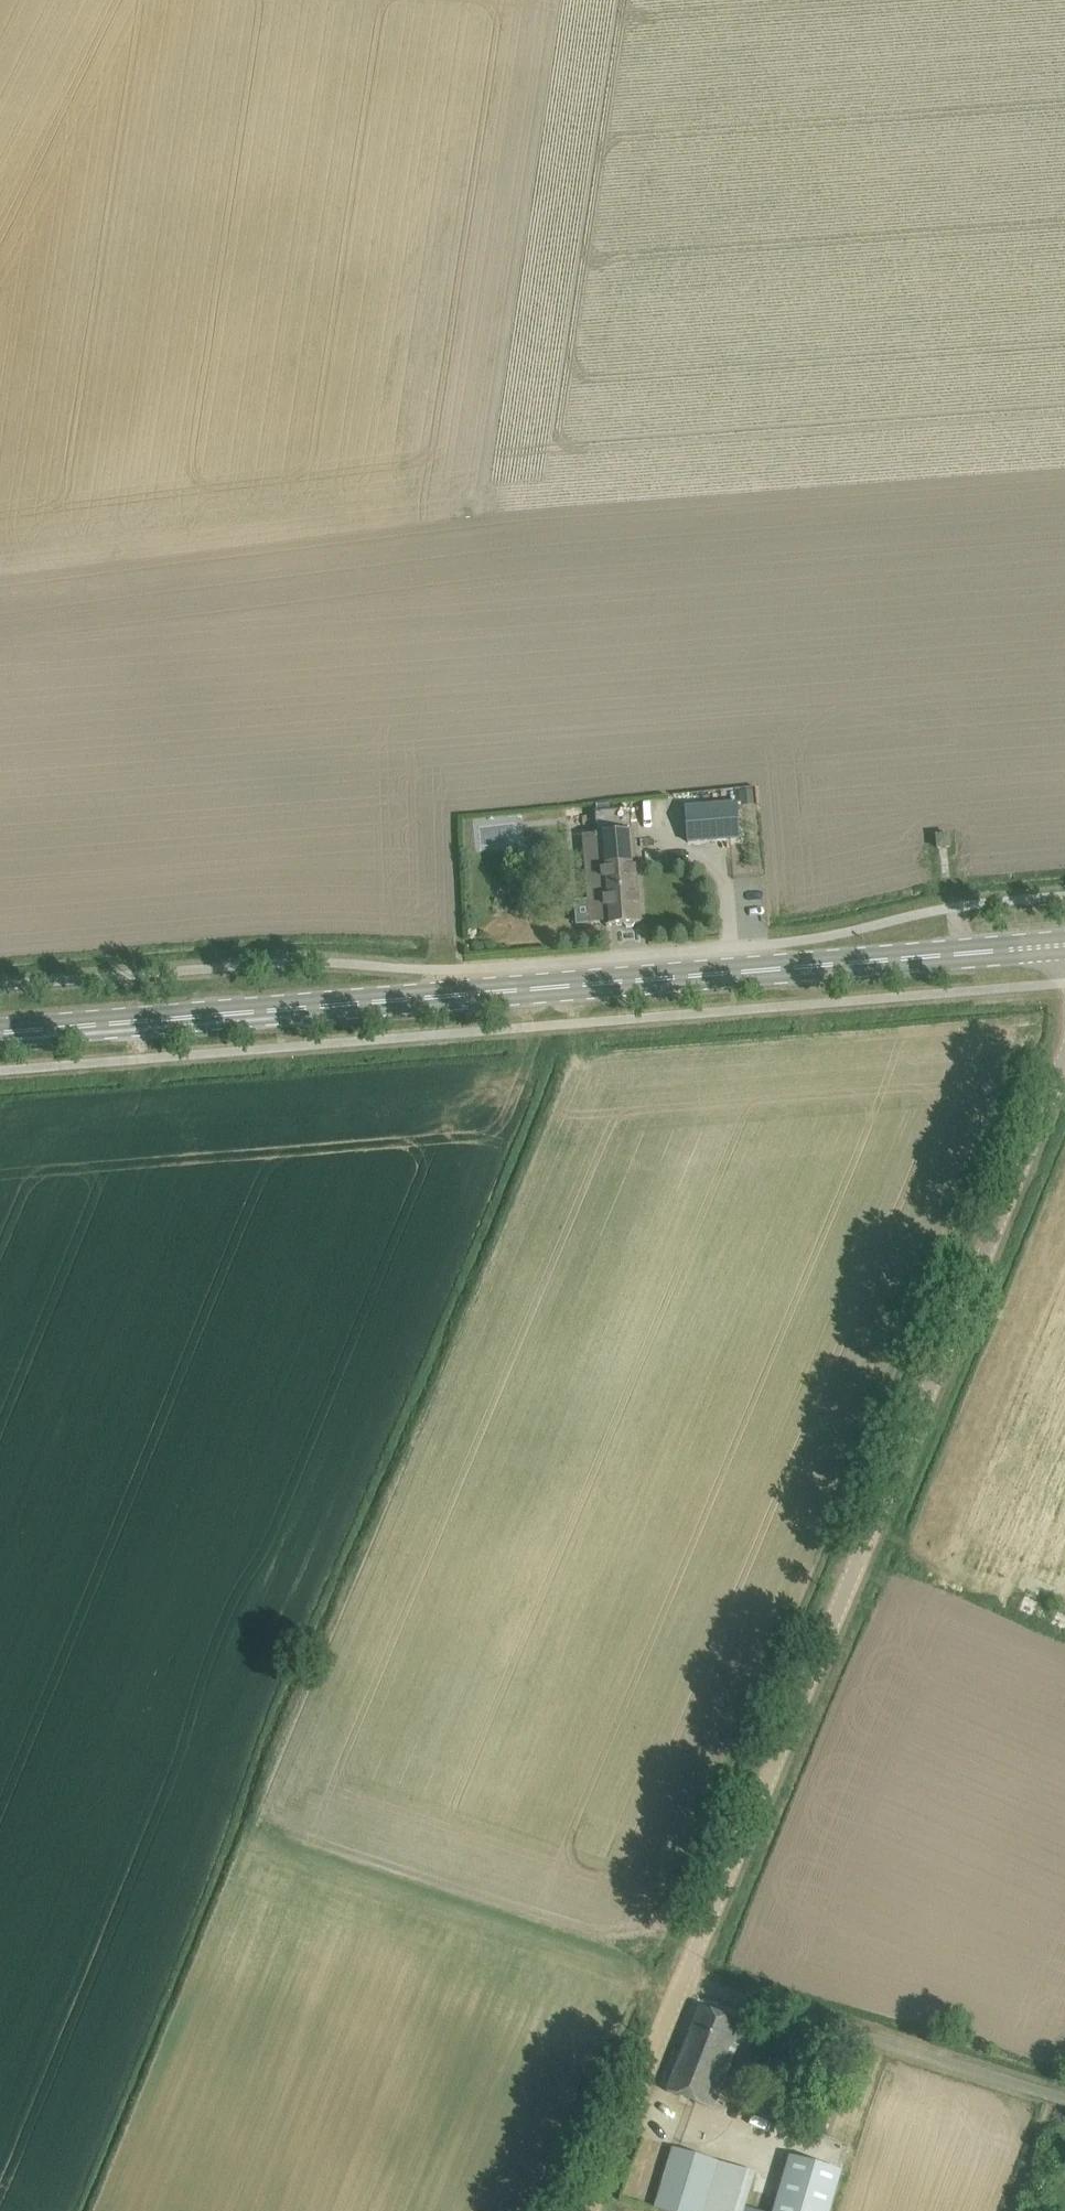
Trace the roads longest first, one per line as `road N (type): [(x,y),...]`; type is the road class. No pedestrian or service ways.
road 1 (tertiary): [(0,1032),(1064,945)]
road 2 (unclassified): [(687,1946),(1064,1032)]
road 3 (unclassified): [(687,1946),(803,1995),(1064,2079)]
road 4 (unclassified): [(578,2210),(687,1946)]

